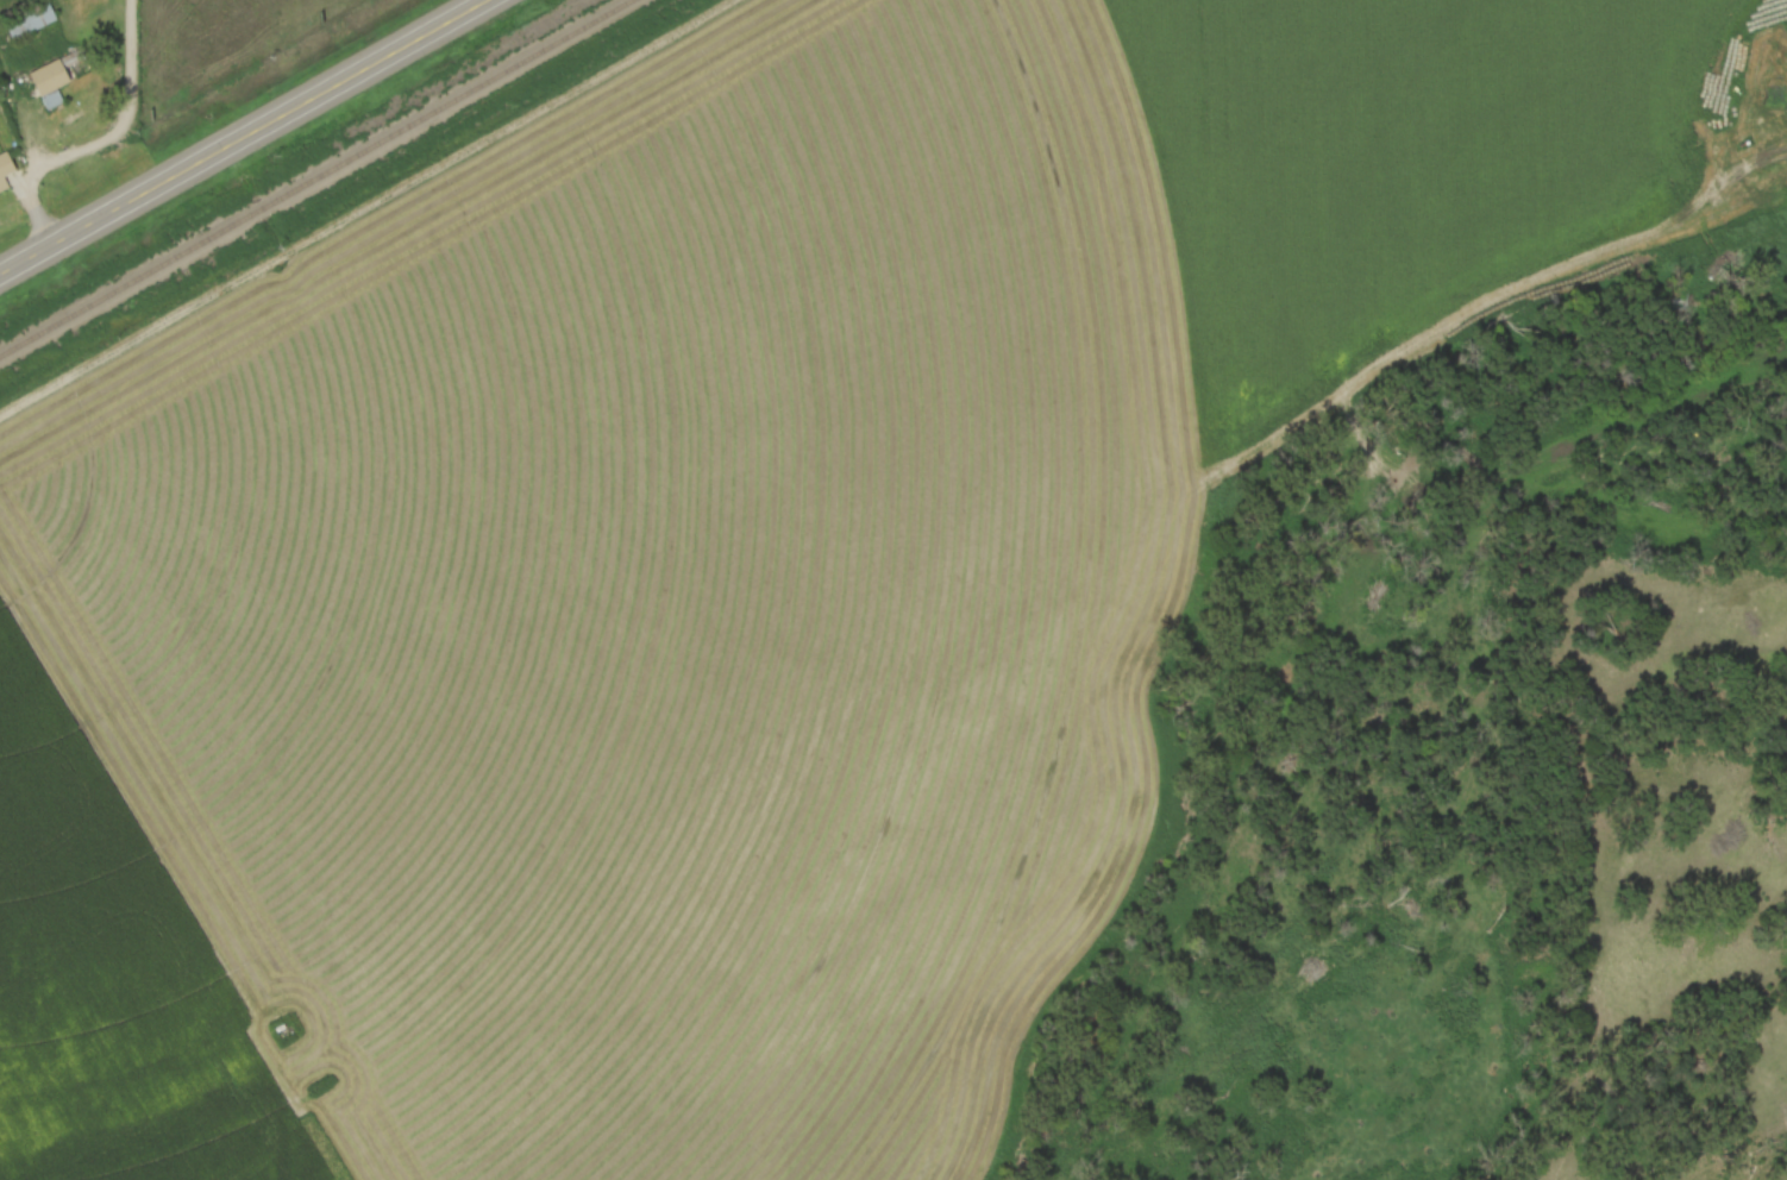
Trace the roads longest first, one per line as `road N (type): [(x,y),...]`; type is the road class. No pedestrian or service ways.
road 1 (primary): [(0,275),(484,0)]

